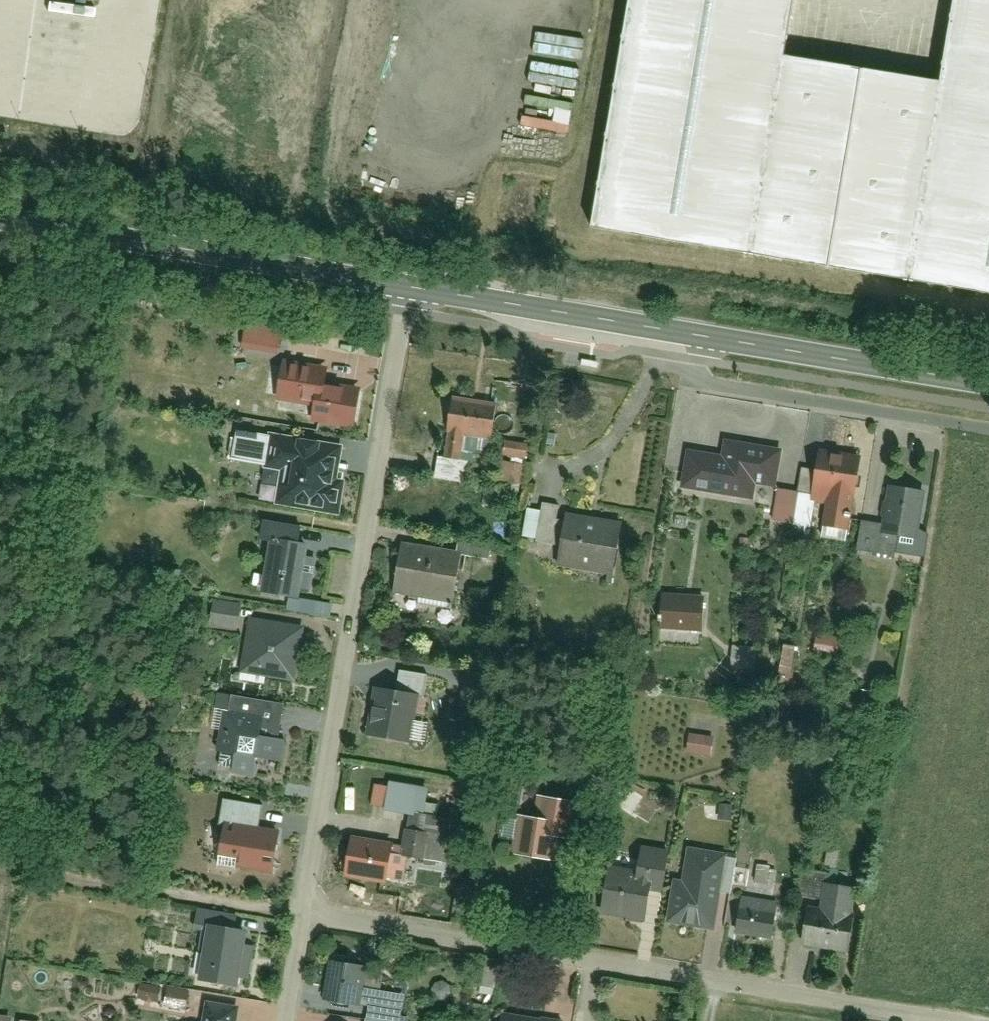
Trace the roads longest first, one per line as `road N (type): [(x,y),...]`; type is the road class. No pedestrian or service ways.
road 1 (residential): [(309,912),(943,1020)]
road 2 (residential): [(409,289),(309,912)]
road 3 (secondary): [(409,289),(0,220)]
road 4 (residential): [(988,431),(672,380),(675,332)]
road 5 (secondary): [(988,384),(675,332)]
road 6 (secondary): [(675,332),(409,289)]

